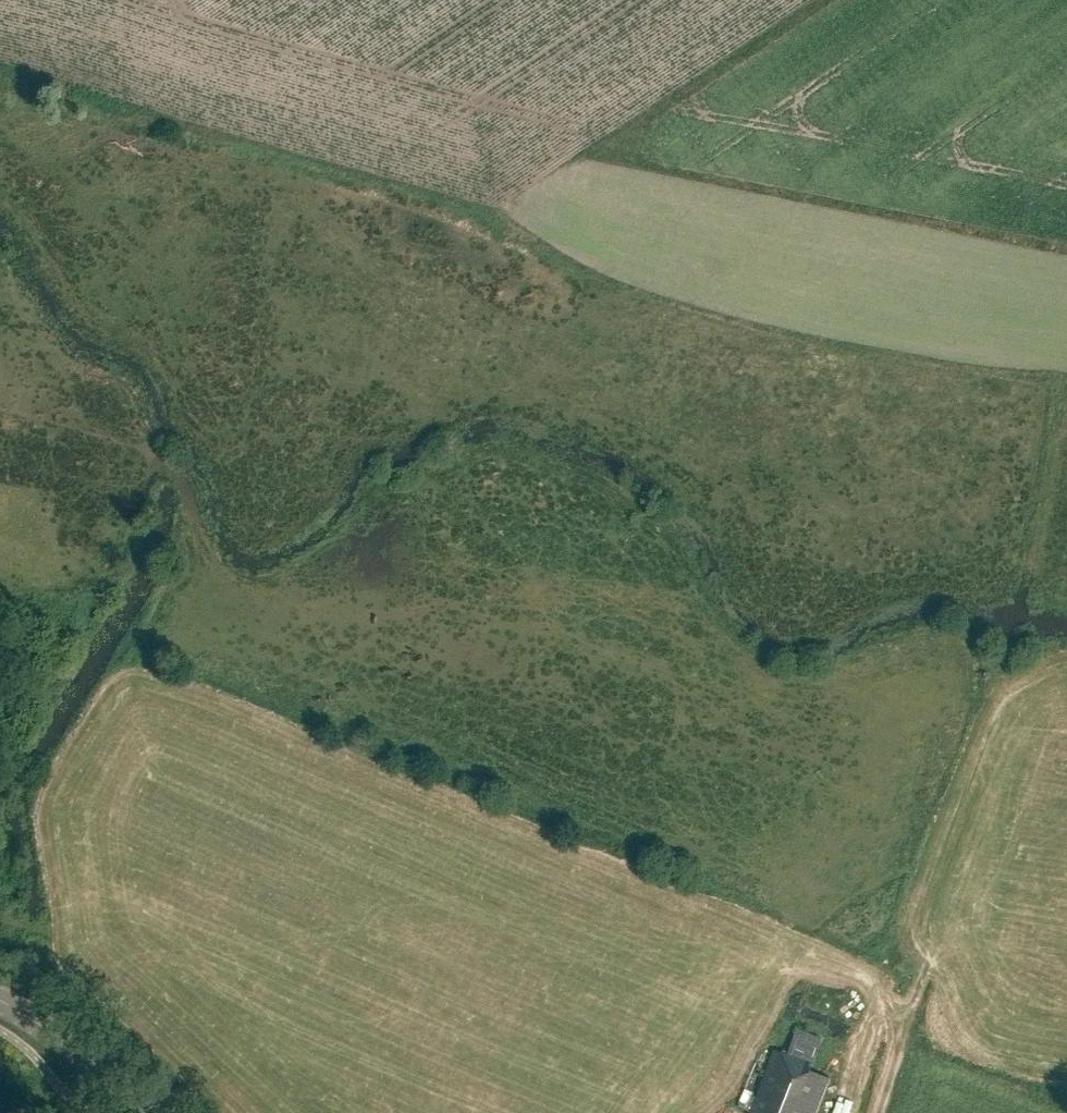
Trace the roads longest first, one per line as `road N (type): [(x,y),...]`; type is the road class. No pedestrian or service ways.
road 1 (secondary): [(147,1112),(91,1061),(0,1001)]

